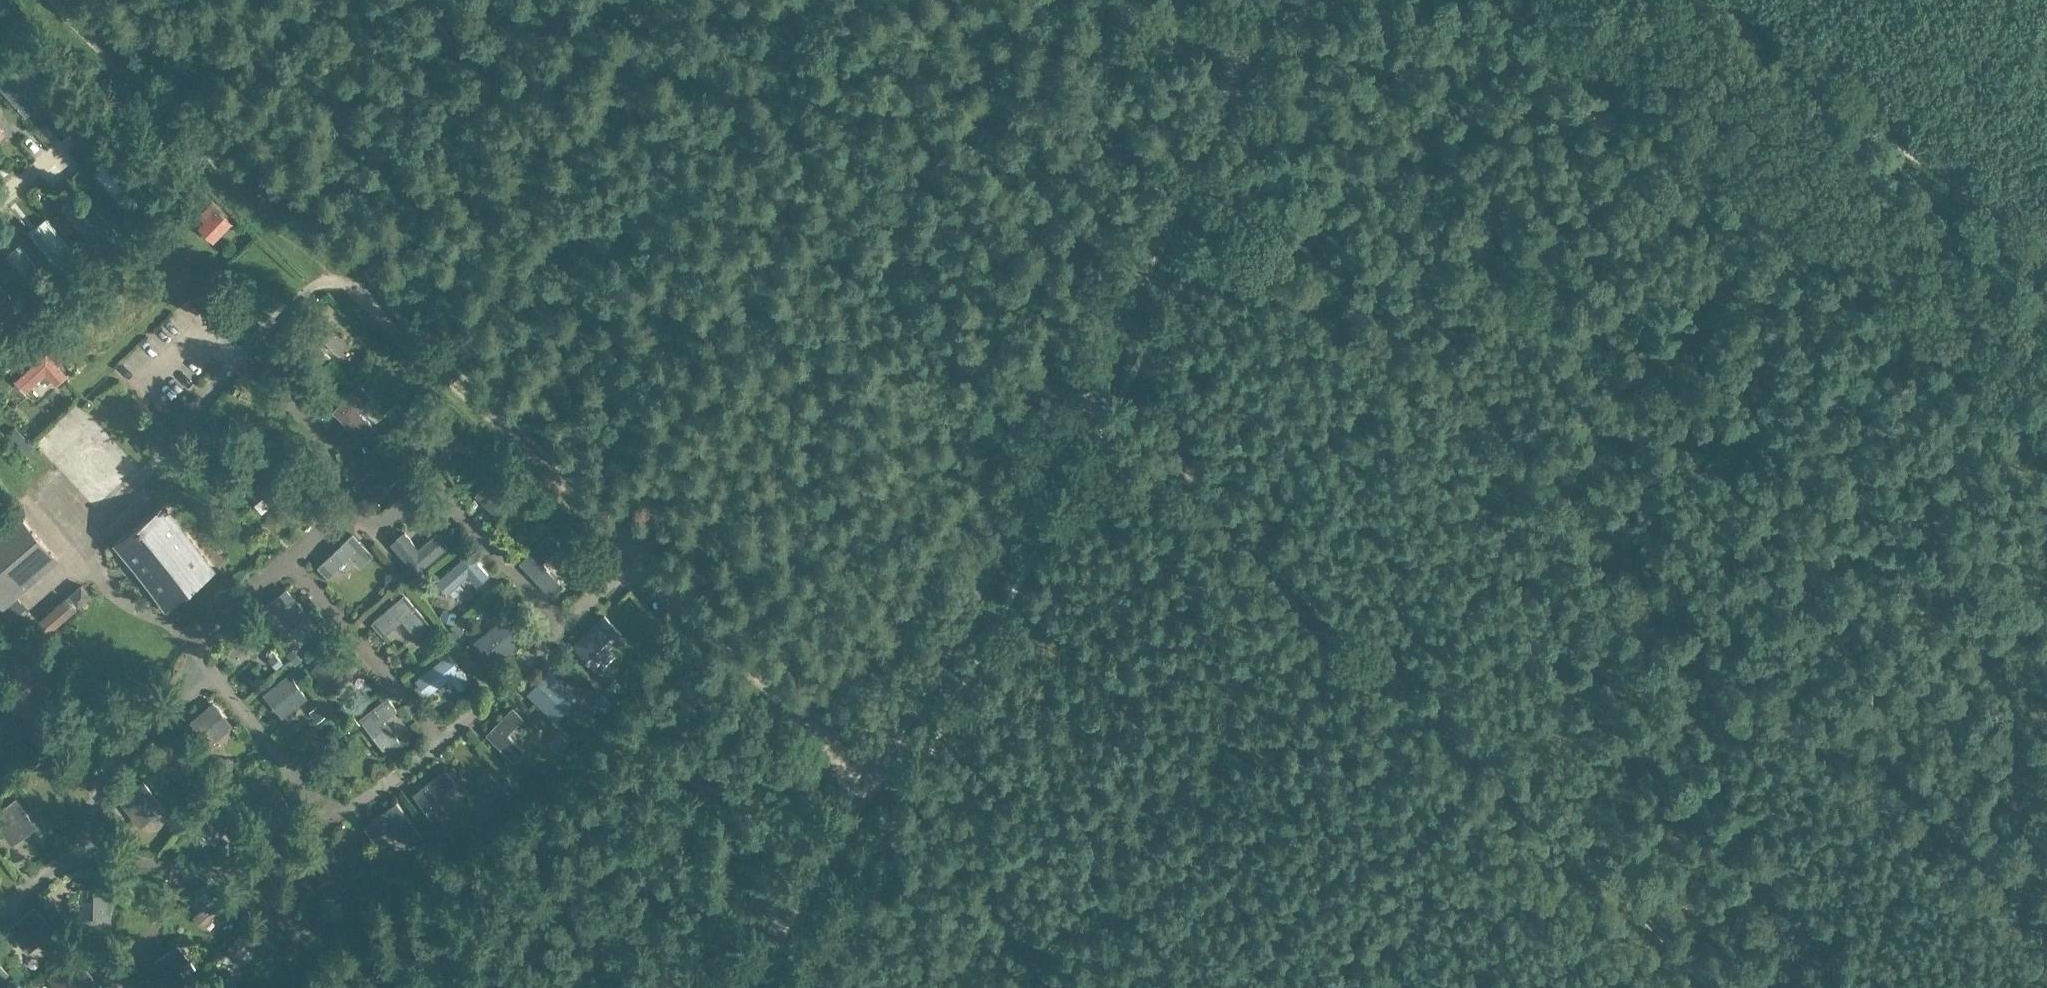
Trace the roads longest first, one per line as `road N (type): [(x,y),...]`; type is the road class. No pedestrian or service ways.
road 1 (unclassified): [(743,987),(1086,381),(1245,63),(1178,0)]
road 2 (track): [(868,777),(745,668),(352,286)]
road 3 (track): [(1556,0),(2046,419)]
road 4 (track): [(352,286),(307,286),(115,506),(93,544)]

